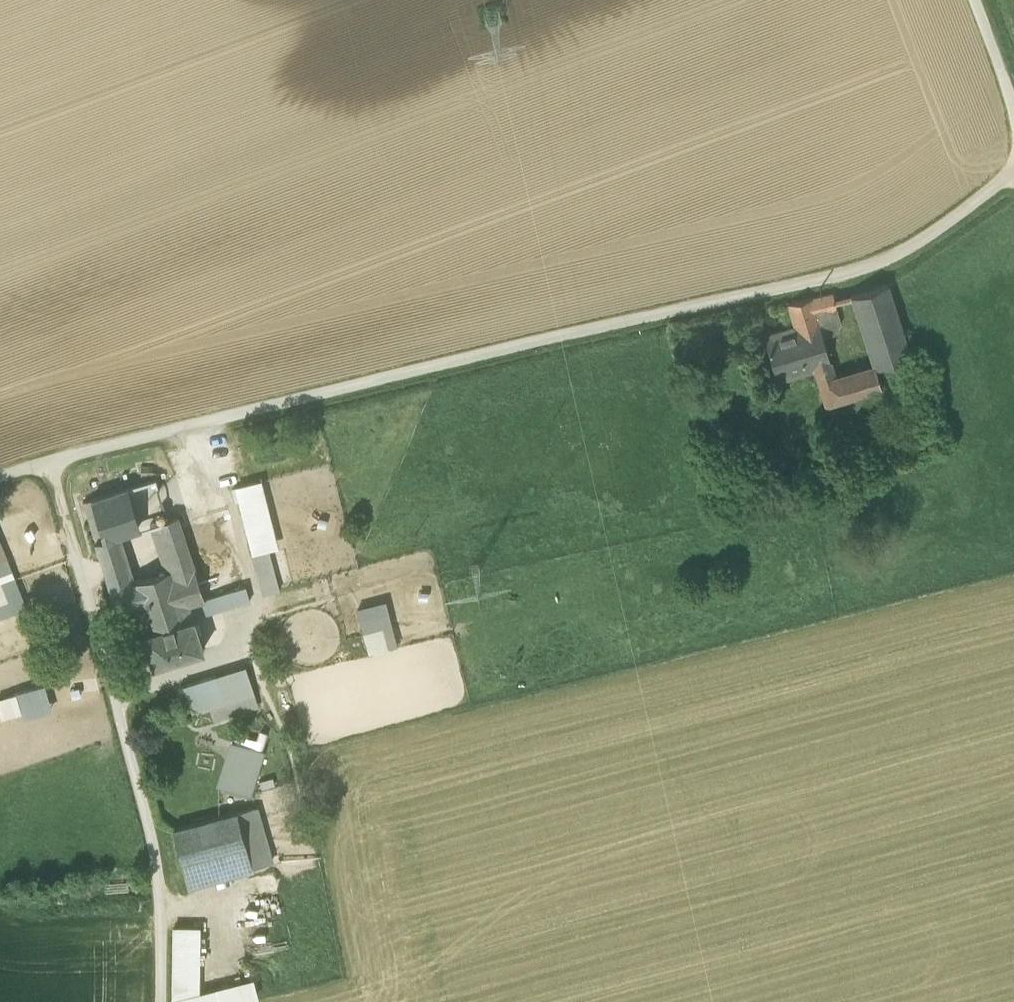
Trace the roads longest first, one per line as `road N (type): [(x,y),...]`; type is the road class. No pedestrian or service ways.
road 1 (unclassified): [(1013,171),(892,260),(833,281),(660,313),(0,480)]
road 2 (track): [(111,691),(143,805),(164,928),(163,1001)]

